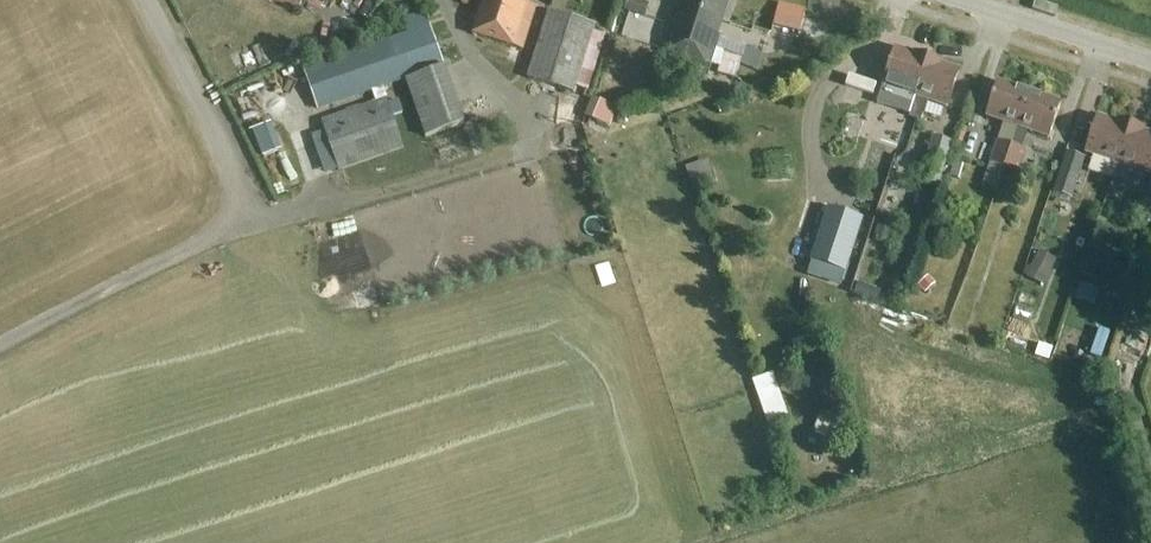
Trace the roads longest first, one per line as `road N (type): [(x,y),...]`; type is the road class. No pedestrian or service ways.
road 1 (track): [(147,0),(244,198),(240,210),(267,216),(388,196),(526,150),(531,126)]
road 2 (track): [(0,352),(234,227),(240,210)]
road 3 (residential): [(1150,61),(969,0)]

